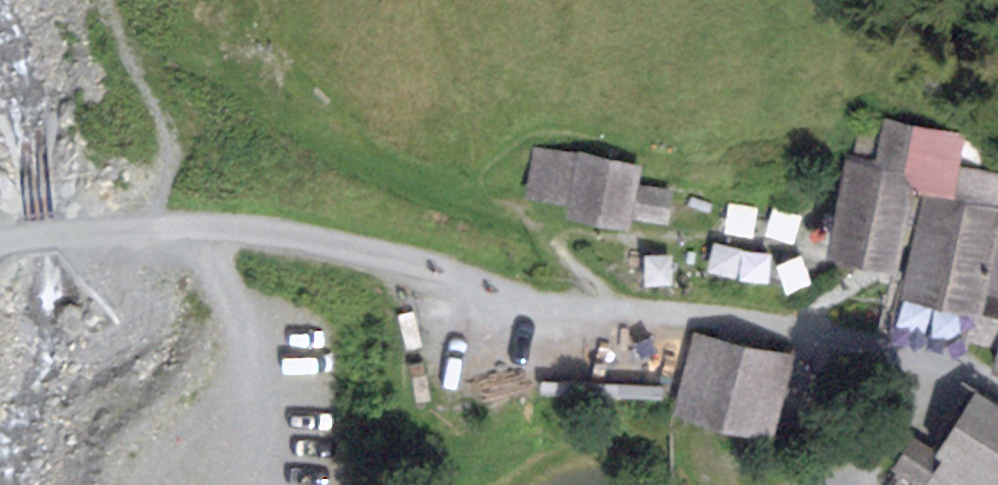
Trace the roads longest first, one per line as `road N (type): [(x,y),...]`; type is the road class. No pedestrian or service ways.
road 1 (track): [(130,233),(170,160),(169,132),(131,73),(106,0)]
road 2 (unclassified): [(0,248),(130,233)]

